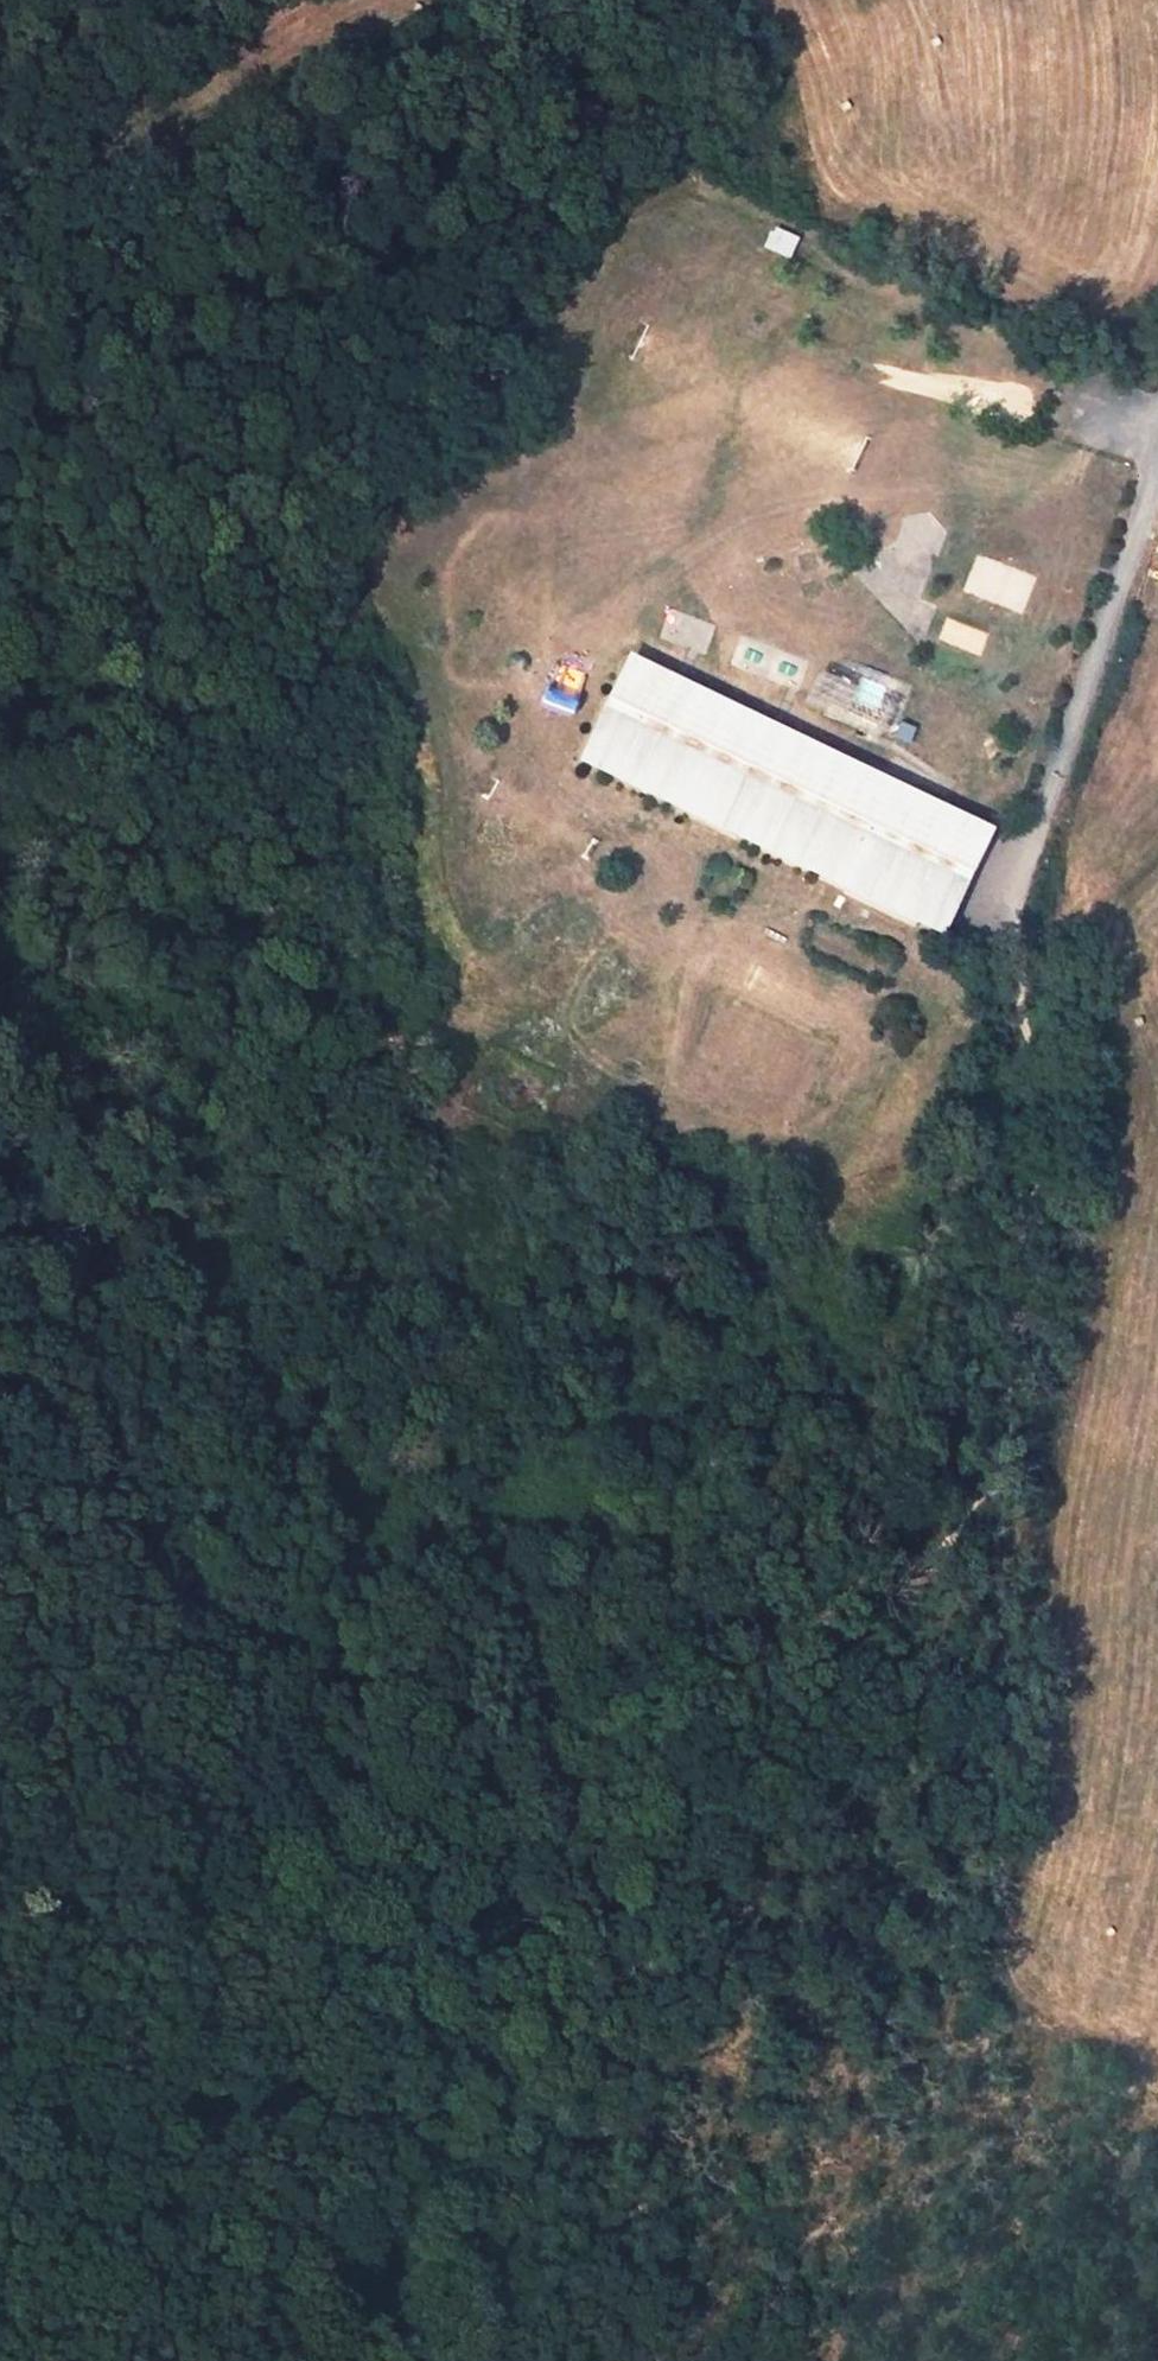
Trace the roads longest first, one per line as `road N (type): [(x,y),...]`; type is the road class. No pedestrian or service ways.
road 1 (residential): [(1157,460),(1003,953)]

